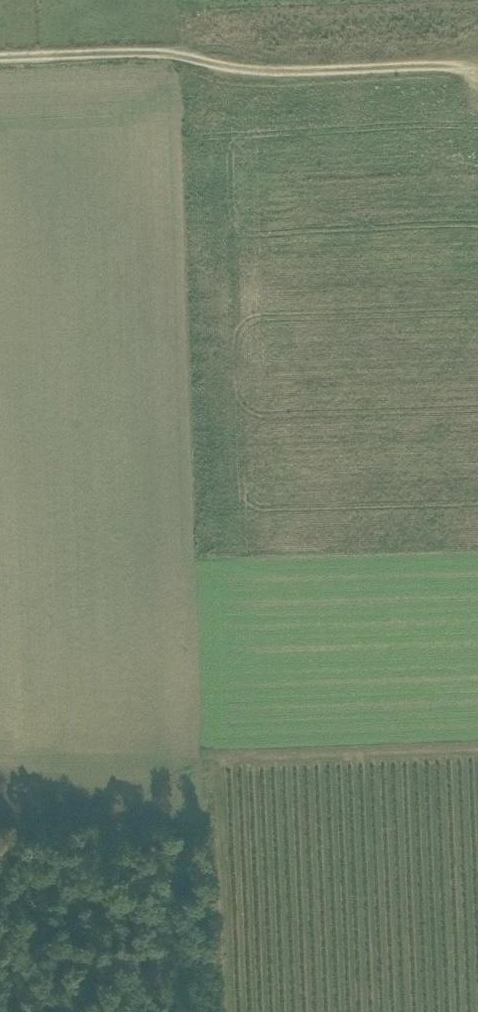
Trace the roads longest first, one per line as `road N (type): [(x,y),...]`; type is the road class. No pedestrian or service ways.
road 1 (track): [(477,746),(203,758)]

